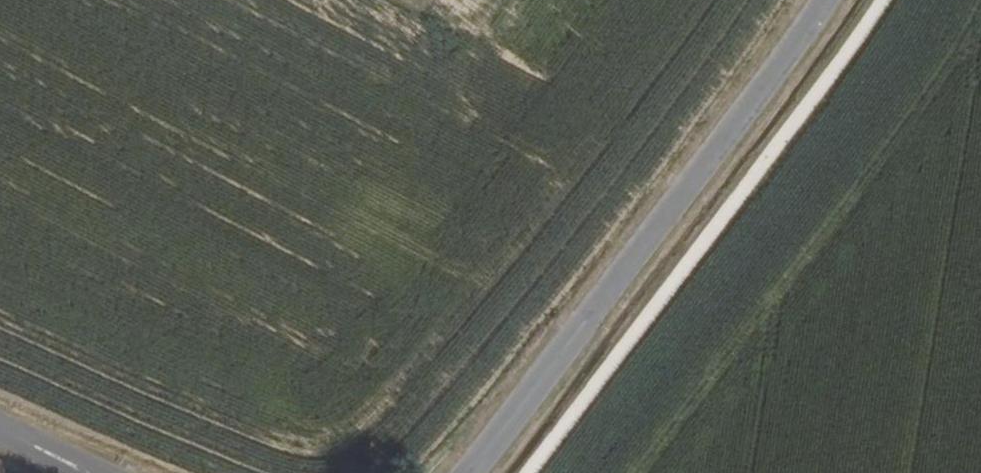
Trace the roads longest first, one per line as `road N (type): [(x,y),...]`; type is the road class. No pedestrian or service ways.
road 1 (unclassified): [(469,472),(830,0)]
road 2 (track): [(526,472),(881,0)]

